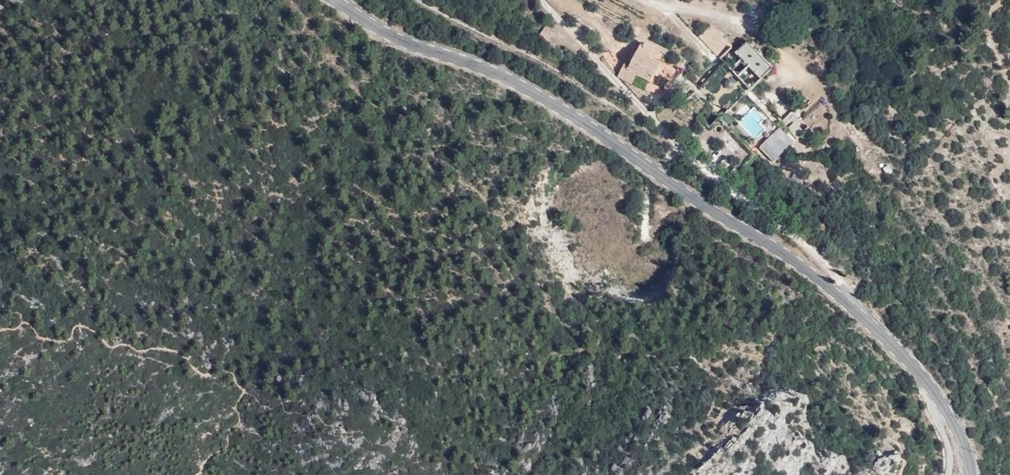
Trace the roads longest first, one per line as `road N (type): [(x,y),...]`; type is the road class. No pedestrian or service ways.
road 1 (tertiary): [(334,0),(399,40),(484,68),(542,99),(803,268),(920,374),(956,429),(970,474)]
road 2 (track): [(676,153),(518,53),(405,0)]

